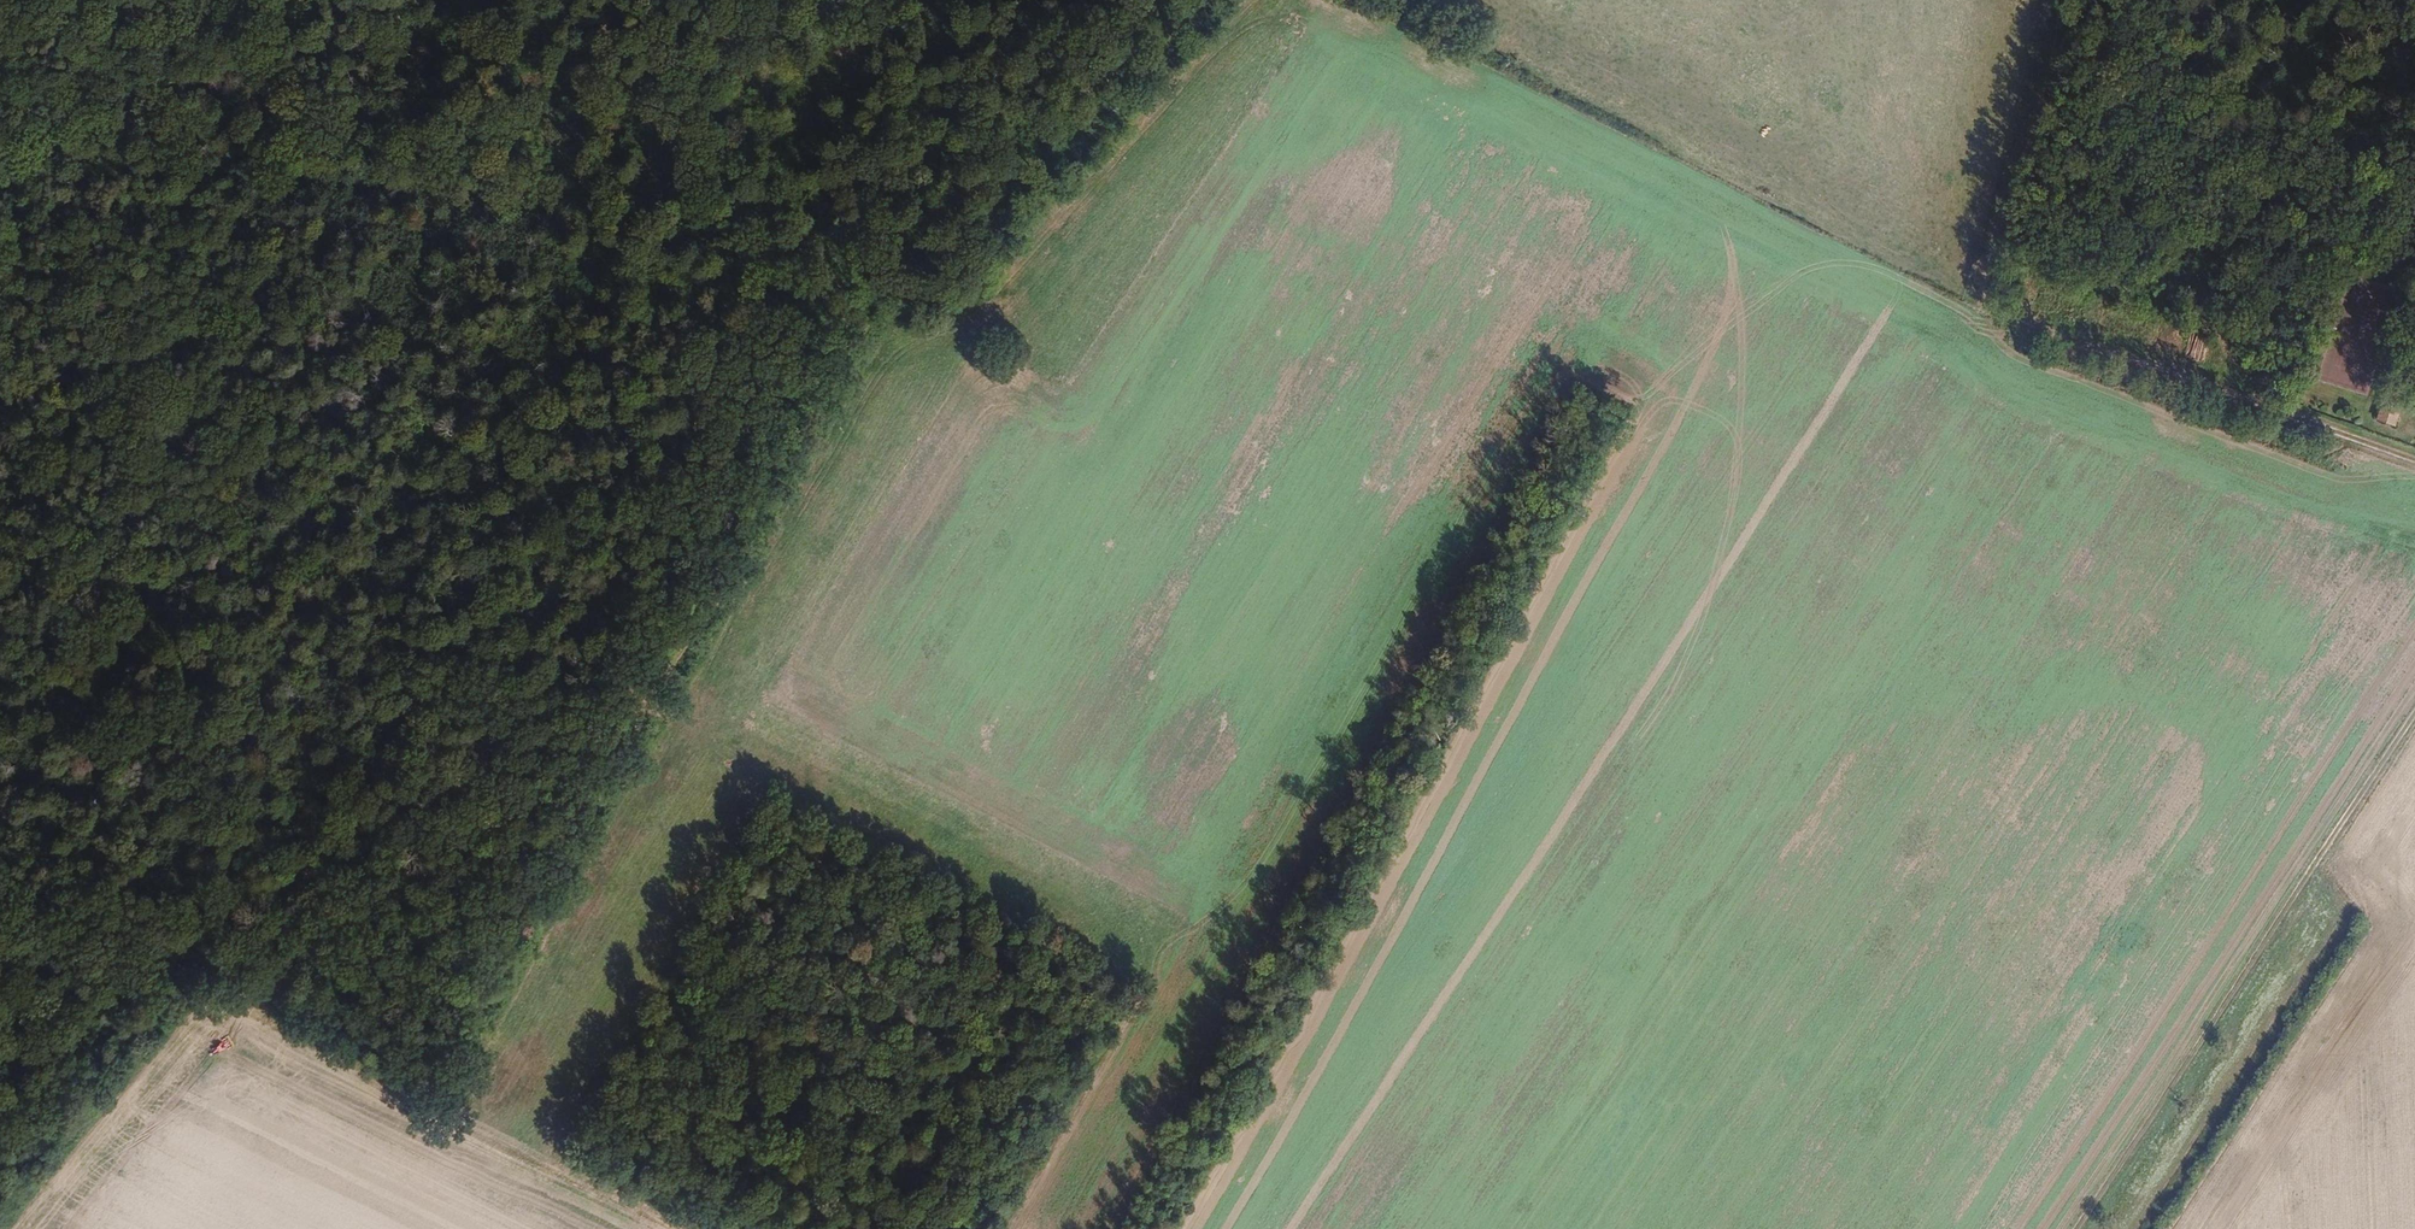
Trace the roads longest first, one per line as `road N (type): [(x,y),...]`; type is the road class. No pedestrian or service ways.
road 1 (track): [(2075,1228),(2414,714)]
road 2 (track): [(1986,288),(2414,459)]

